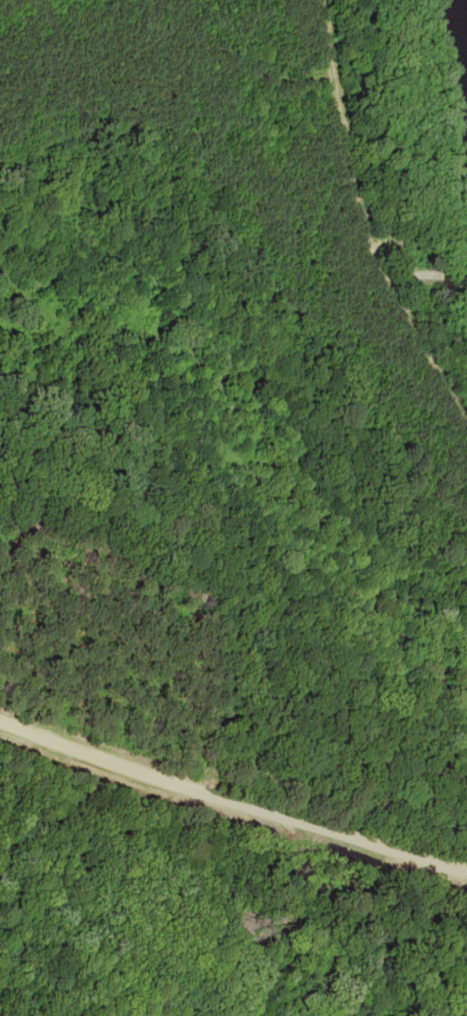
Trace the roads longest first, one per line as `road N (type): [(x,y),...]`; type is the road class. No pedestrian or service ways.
road 1 (residential): [(466,862),(113,764),(0,715)]

